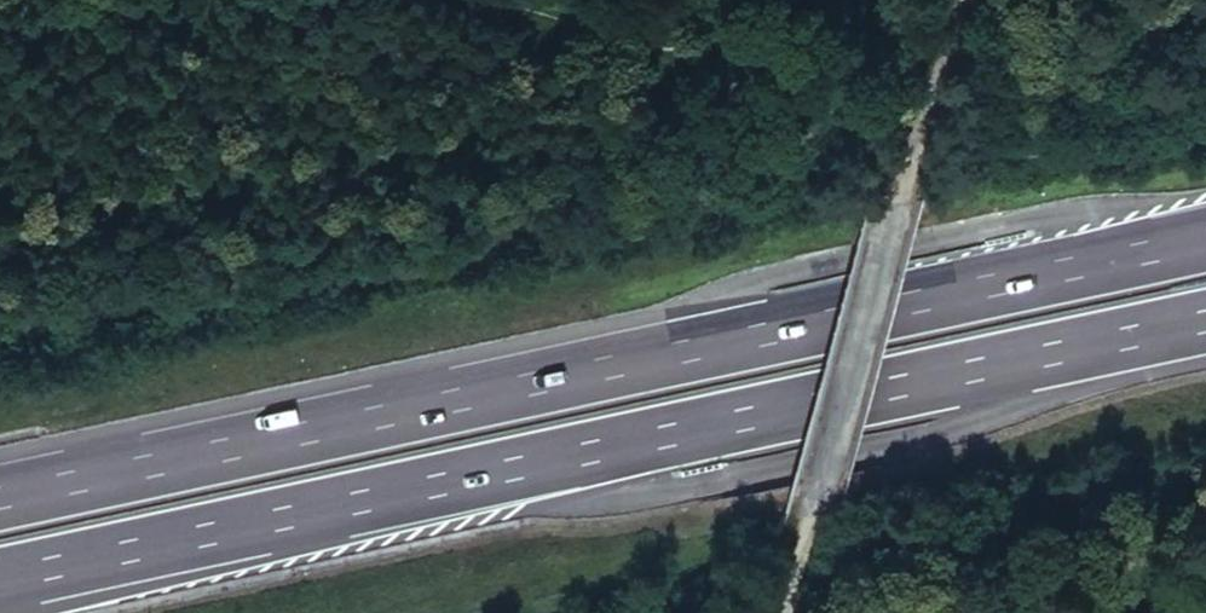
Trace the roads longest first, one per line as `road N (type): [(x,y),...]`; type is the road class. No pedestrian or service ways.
road 1 (motorway): [(1205,231),(0,491)]
road 2 (motorway): [(0,577),(1205,321)]
road 3 (track): [(957,0),(811,507),(790,612)]

